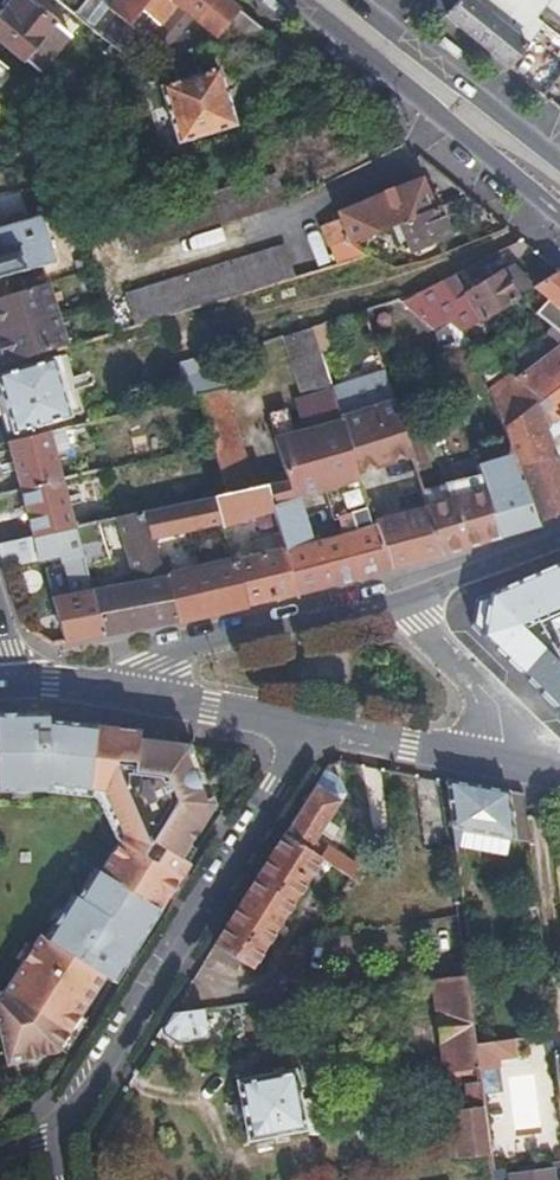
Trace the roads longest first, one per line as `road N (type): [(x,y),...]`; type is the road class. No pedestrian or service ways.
road 1 (residential): [(318,735),(59,1136)]
road 2 (primary): [(293,0),(559,224)]
road 3 (residential): [(409,607),(177,657),(119,696)]
road 4 (primary): [(559,168),(361,0)]
road 5 (residential): [(318,735),(119,696)]
road 6 (residential): [(507,768),(492,707),(409,607)]
road 7 (residential): [(507,768),(318,735)]
road 8 (residential): [(559,541),(409,607)]

